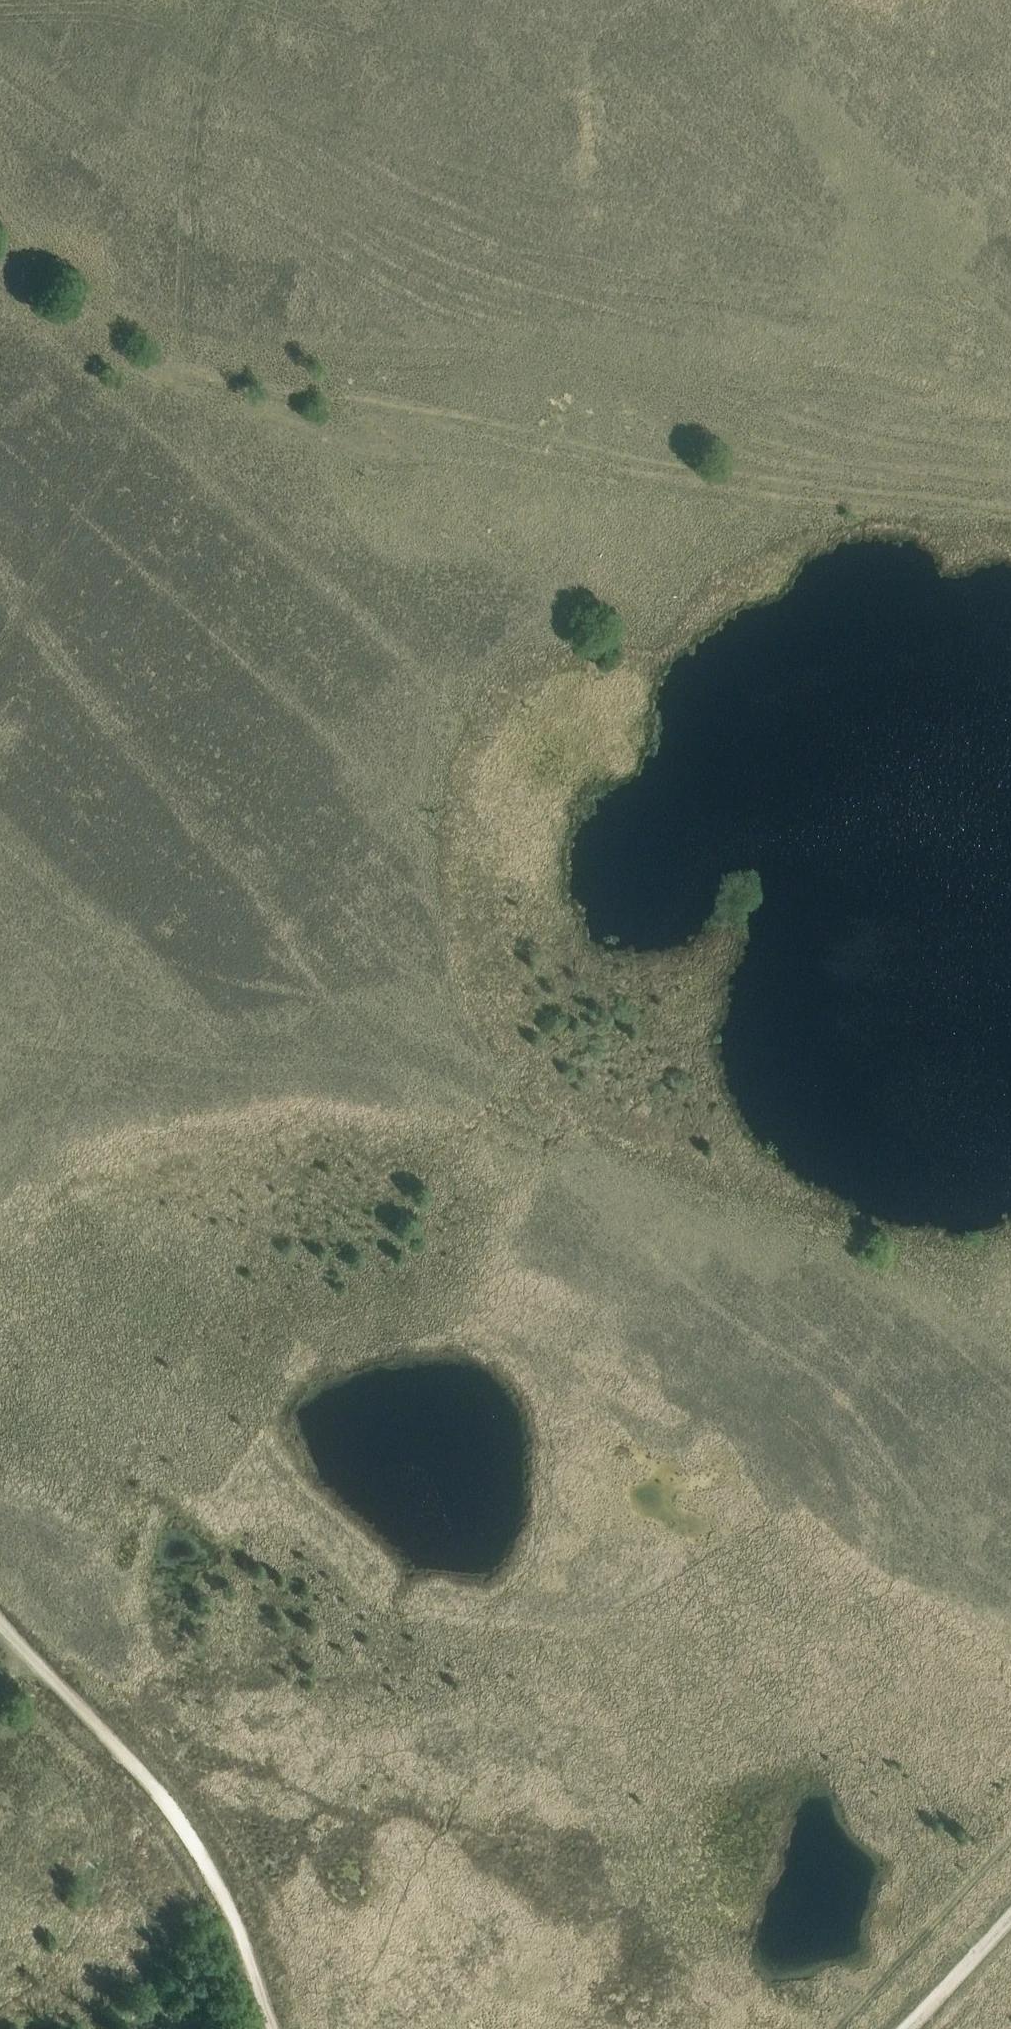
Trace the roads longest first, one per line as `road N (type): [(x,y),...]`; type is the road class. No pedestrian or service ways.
road 1 (track): [(0,1628),(175,1812),(237,1909),(274,2028)]
road 2 (track): [(913,2028),(1010,1922)]

